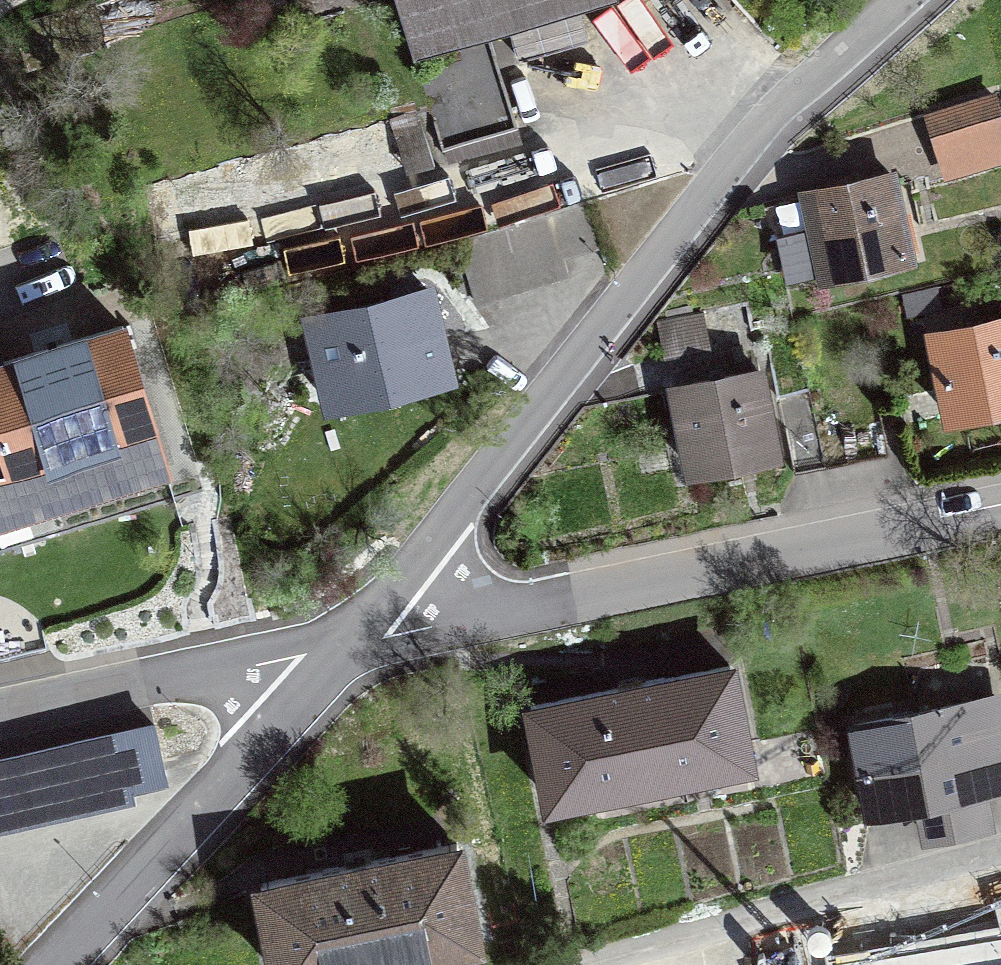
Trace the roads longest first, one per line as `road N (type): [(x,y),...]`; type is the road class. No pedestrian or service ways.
road 1 (residential): [(345,648),(749,147),(896,0)]
road 2 (residential): [(1000,508),(345,648)]
road 3 (residential): [(55,964),(345,648)]
road 4 (residential): [(602,964),(1000,861)]
road 5 (residential): [(0,712),(345,648)]

